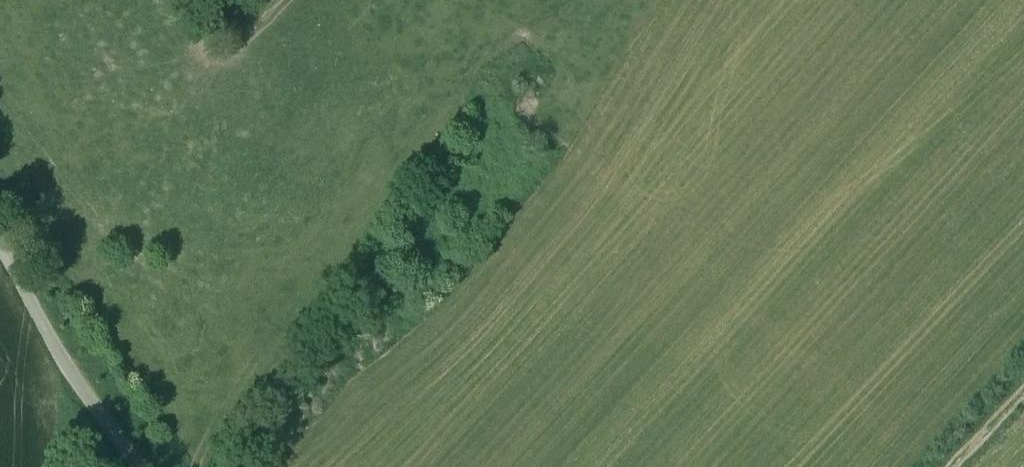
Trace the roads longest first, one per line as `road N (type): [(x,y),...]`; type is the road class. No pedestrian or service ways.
road 1 (unclassified): [(144,466),(68,368),(0,250)]

